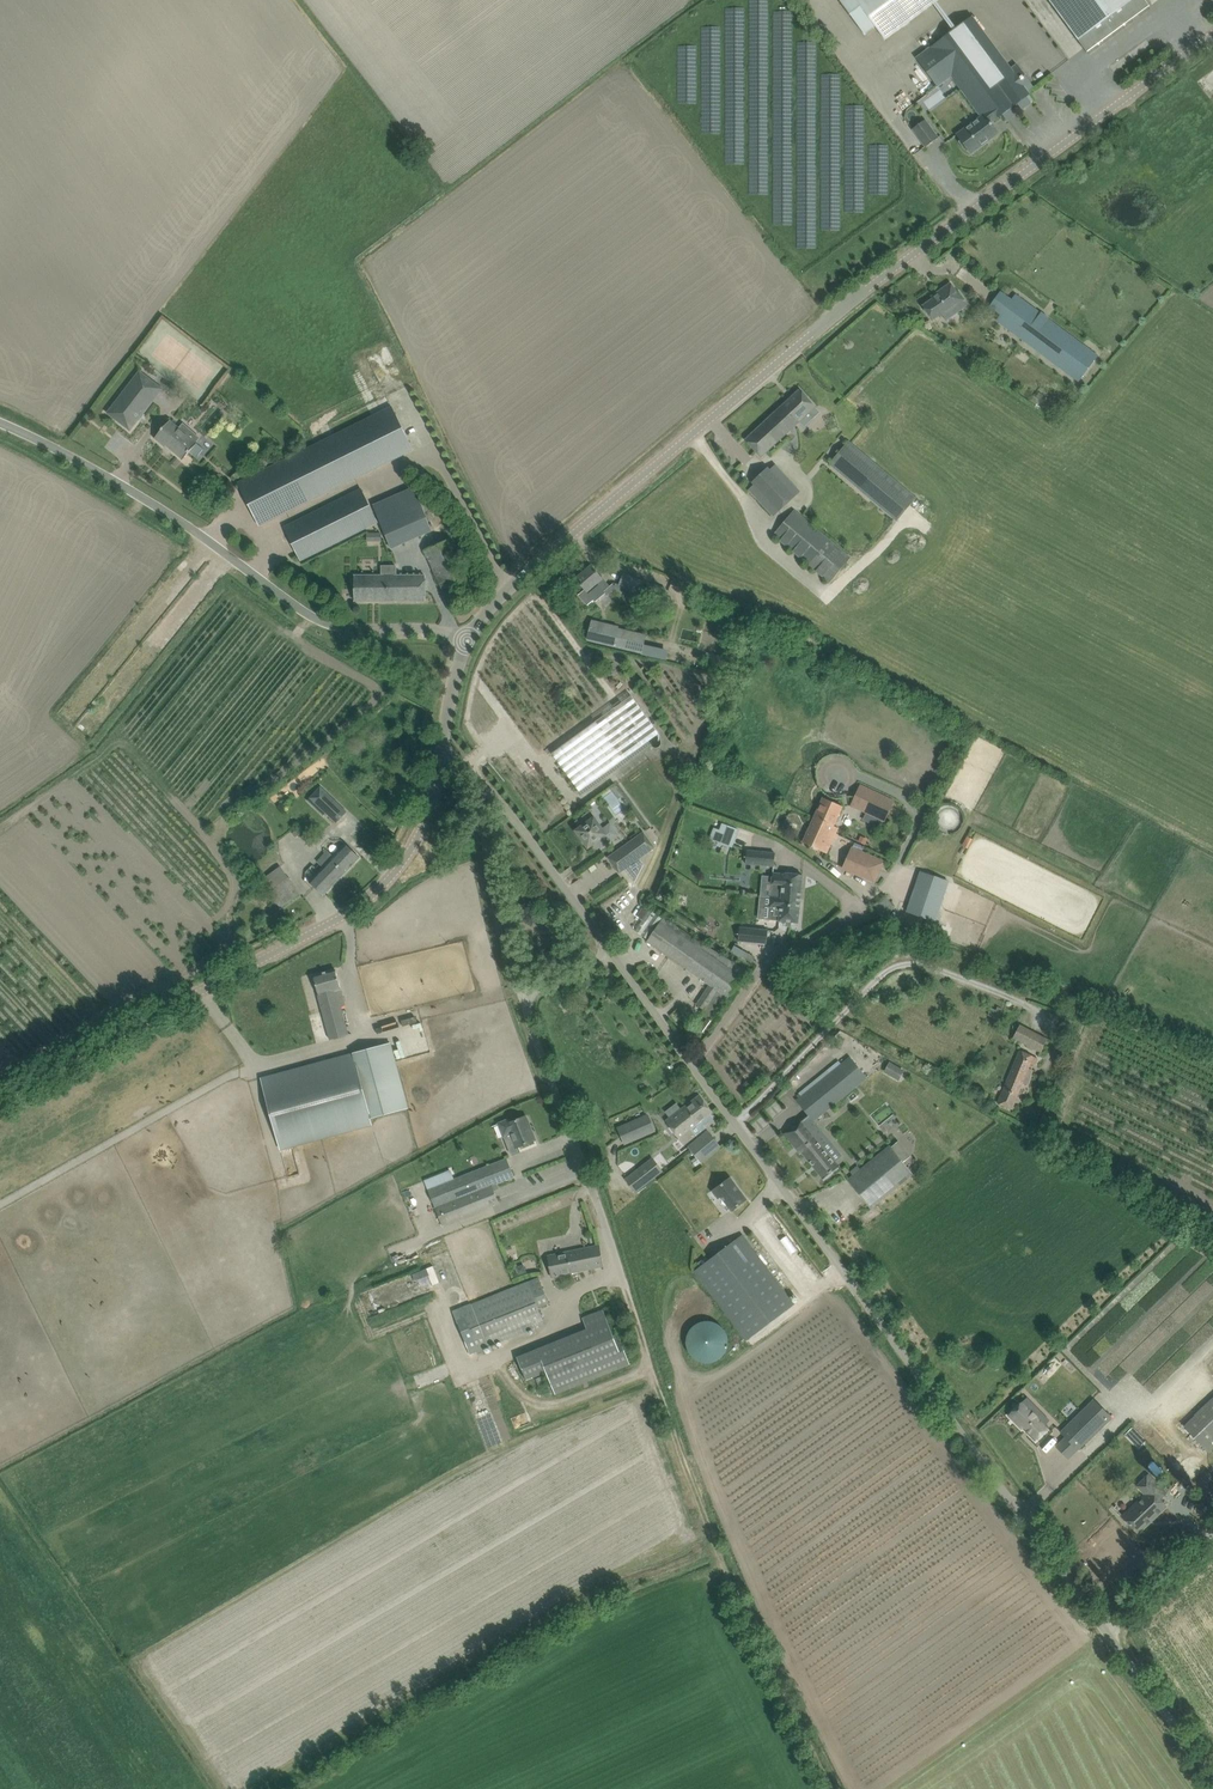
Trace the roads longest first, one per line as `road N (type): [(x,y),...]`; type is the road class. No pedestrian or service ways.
road 1 (unclassified): [(466,638),(527,573),(789,353),(1212,36)]
road 2 (unclassified): [(1106,1639),(609,957)]
road 3 (unclassified): [(0,1097),(370,896),(416,838),(440,760)]
road 4 (unclassified): [(466,638),(328,622),(168,514),(0,423)]
road 5 (unclassified): [(654,1375),(523,996),(609,957)]
road 6 (residential): [(654,1375),(825,1788)]
road 7 (unclassified): [(609,957),(481,782),(440,760)]
road 8 (track): [(466,770),(523,996)]
road 9 (unclassified): [(1212,1786),(1106,1639)]
road 10 (unclassified): [(1106,1639),(1212,1530)]
road 11 (unclassified): [(440,760),(466,638)]

